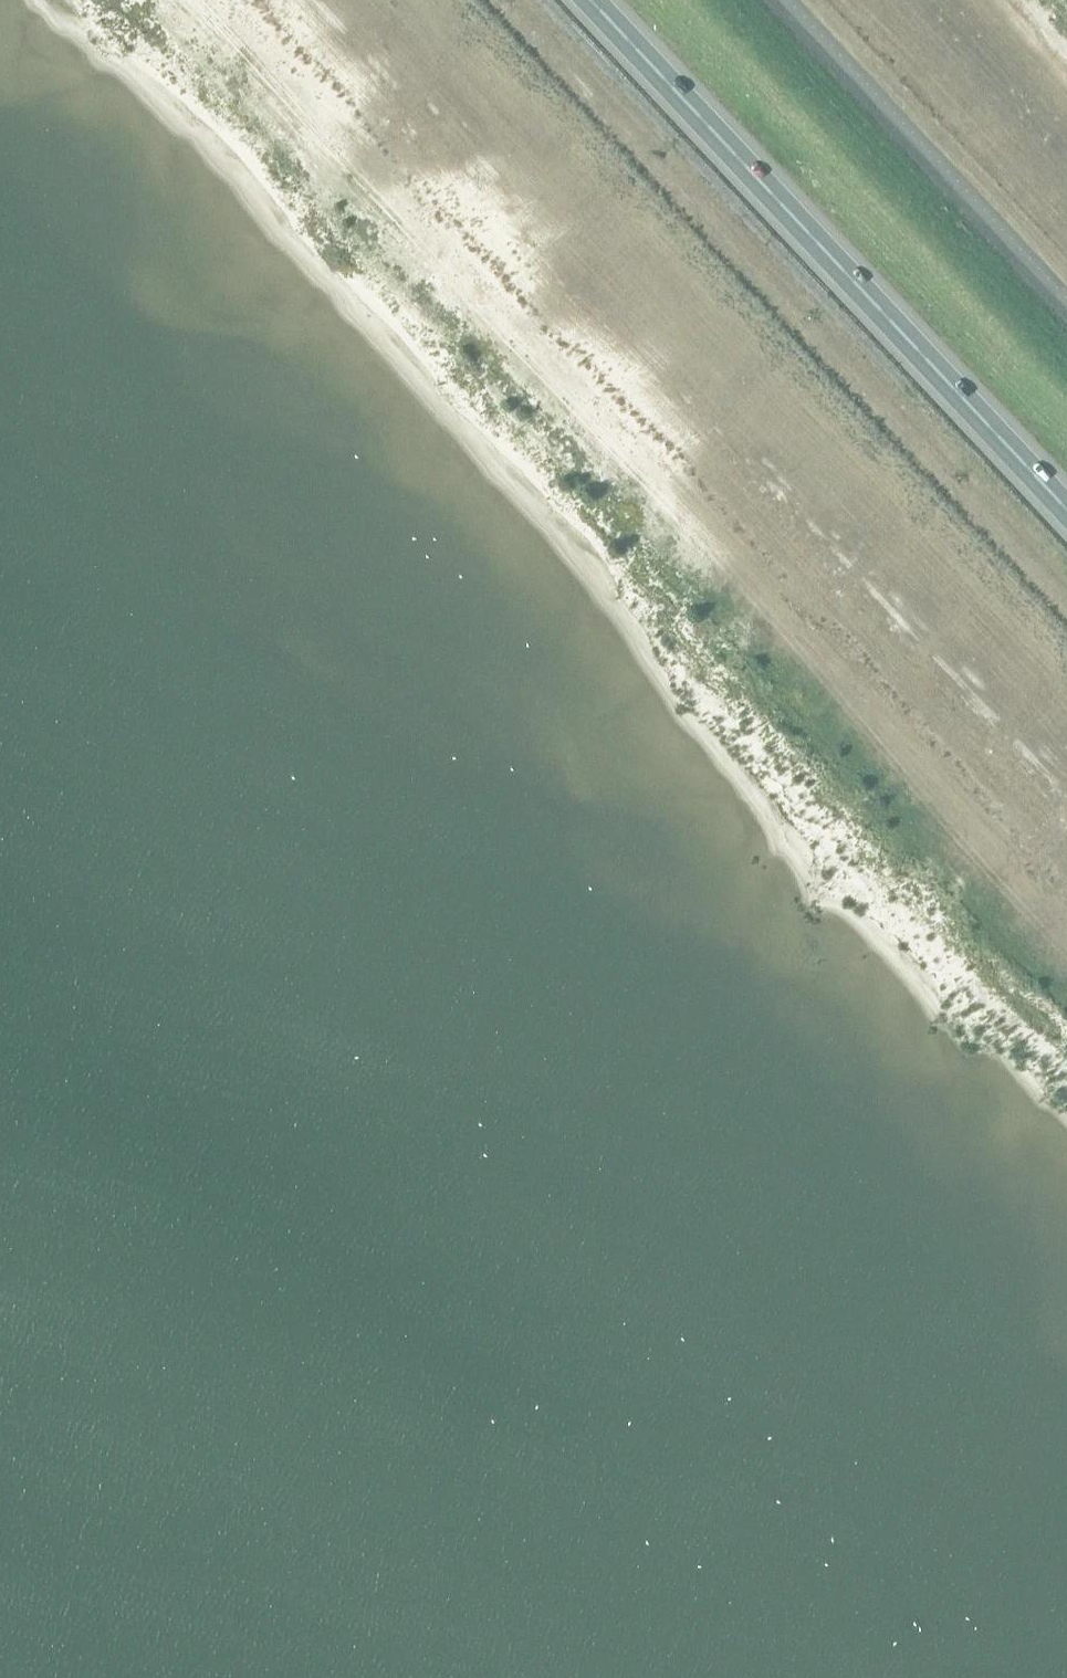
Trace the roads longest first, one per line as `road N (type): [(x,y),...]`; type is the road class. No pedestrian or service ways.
road 1 (trunk): [(1066,512),(588,0)]

